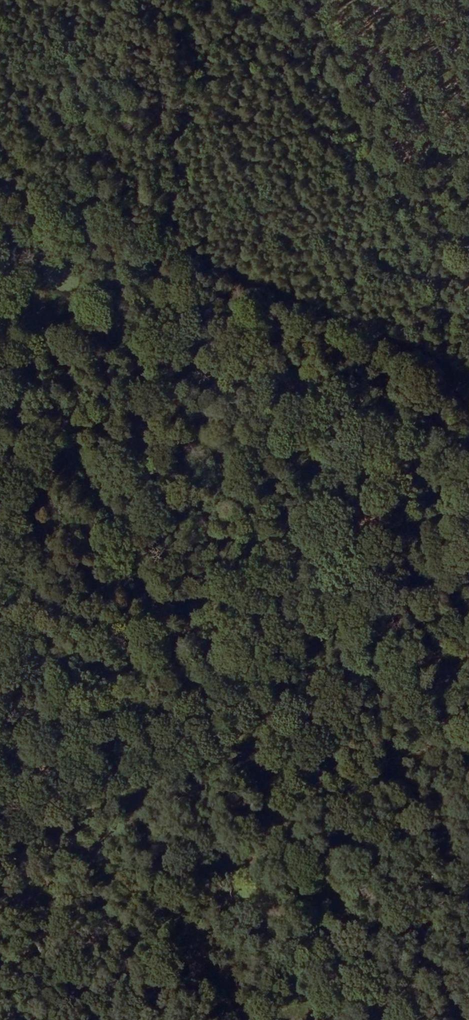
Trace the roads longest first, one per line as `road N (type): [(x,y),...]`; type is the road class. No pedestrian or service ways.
road 1 (track): [(468,654),(0,853)]
road 2 (track): [(468,383),(0,189)]

